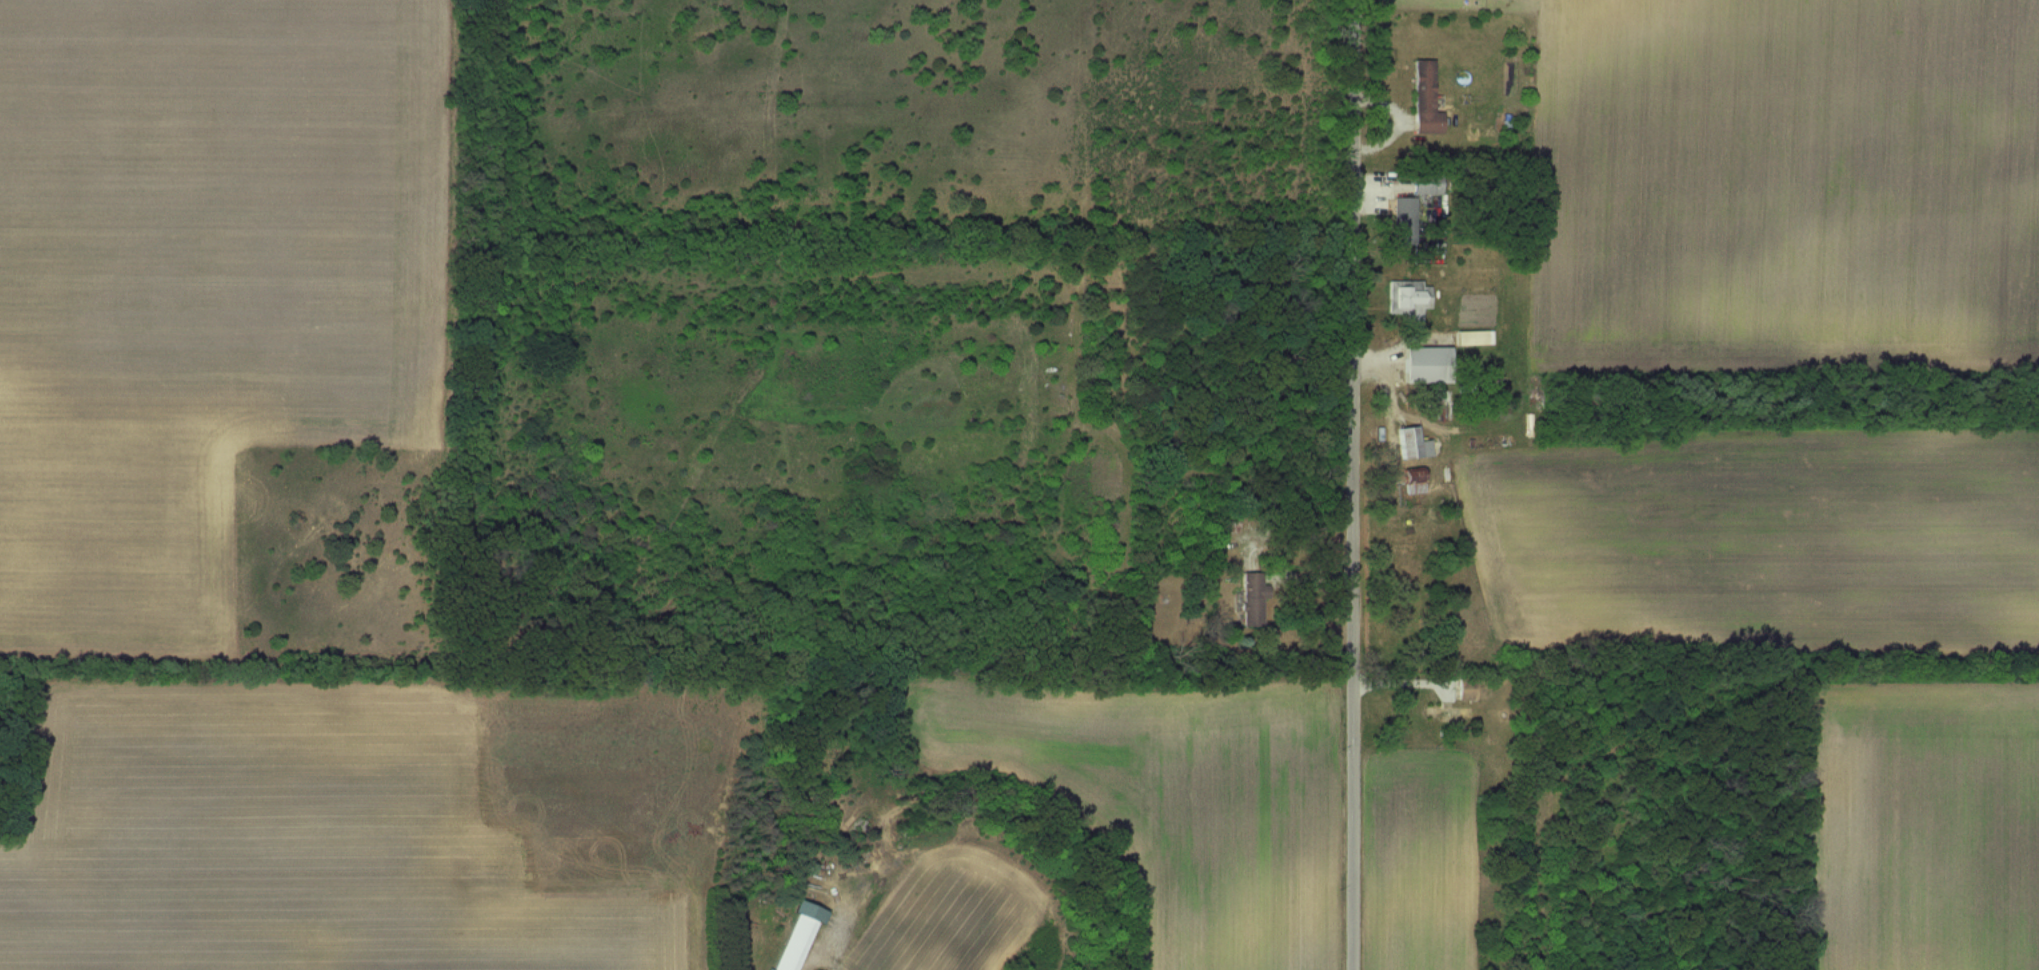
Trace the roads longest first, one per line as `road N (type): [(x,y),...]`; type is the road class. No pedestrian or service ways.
road 1 (residential): [(1358,969),(1359,0)]

